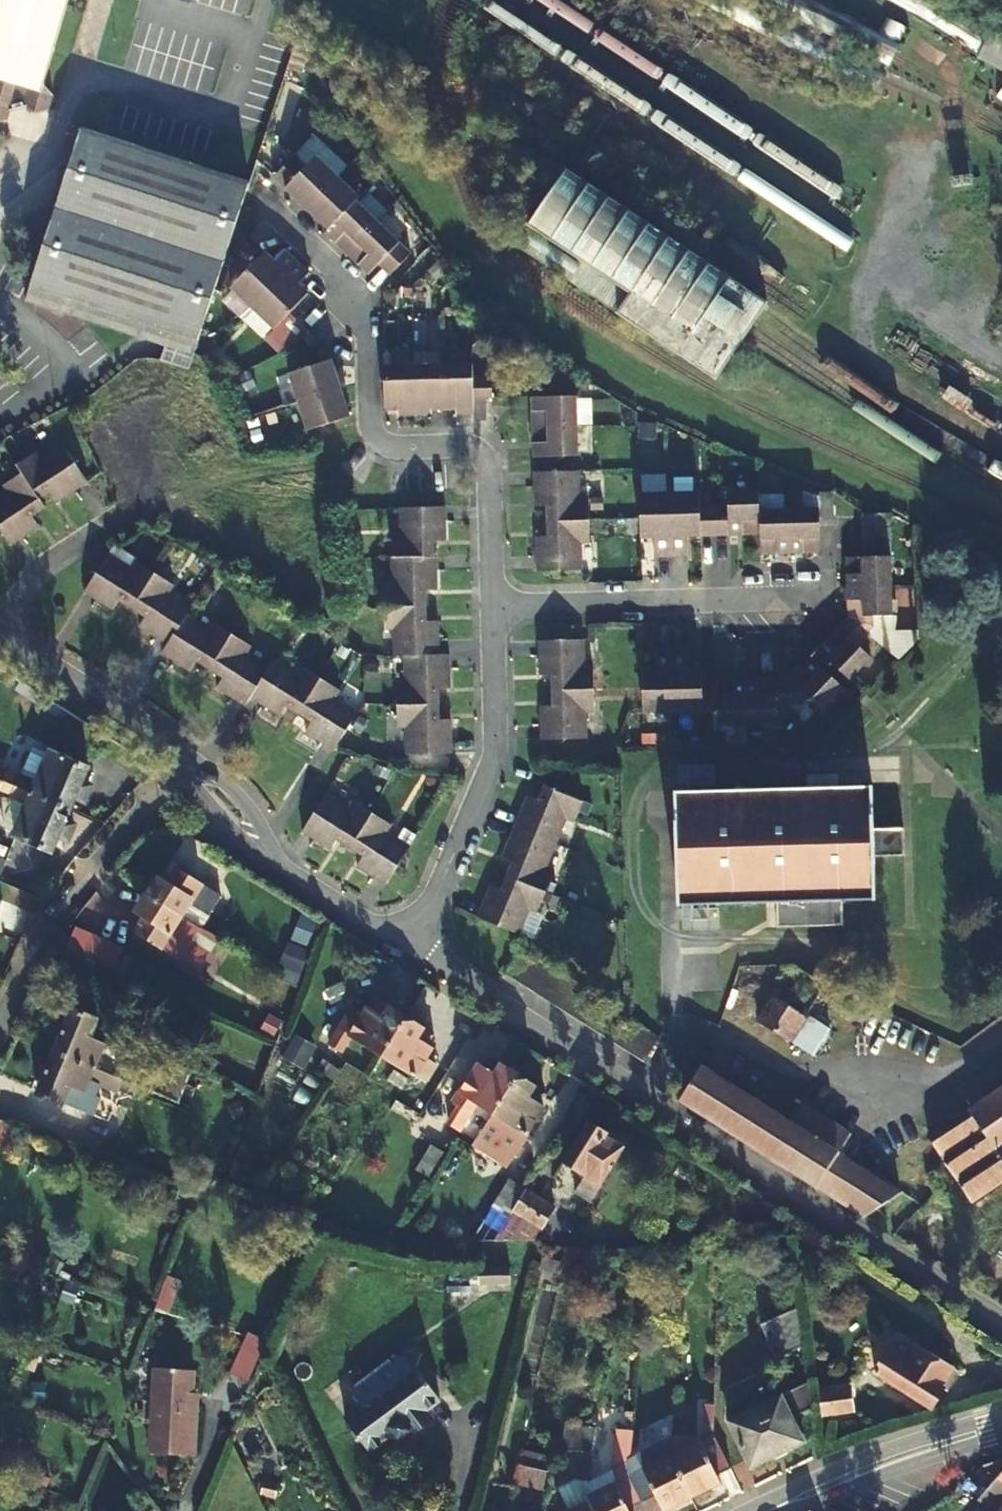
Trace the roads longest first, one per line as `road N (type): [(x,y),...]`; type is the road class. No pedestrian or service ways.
road 1 (residential): [(1001,1320),(851,1231),(415,940)]
road 2 (residential): [(495,606),(491,484),(470,449),(400,447),(370,423),(360,297),(262,202)]
road 3 (residential): [(415,940),(493,765),(495,606)]
road 4 (residential): [(172,749),(74,887),(0,1027)]
road 5 (residential): [(495,606),(821,596)]
road 6 (residential): [(415,940),(311,889),(242,828),(172,749)]
road 7 (tertiary): [(775,1510),(1001,1427)]
road 8 (residential): [(0,633),(172,749)]

